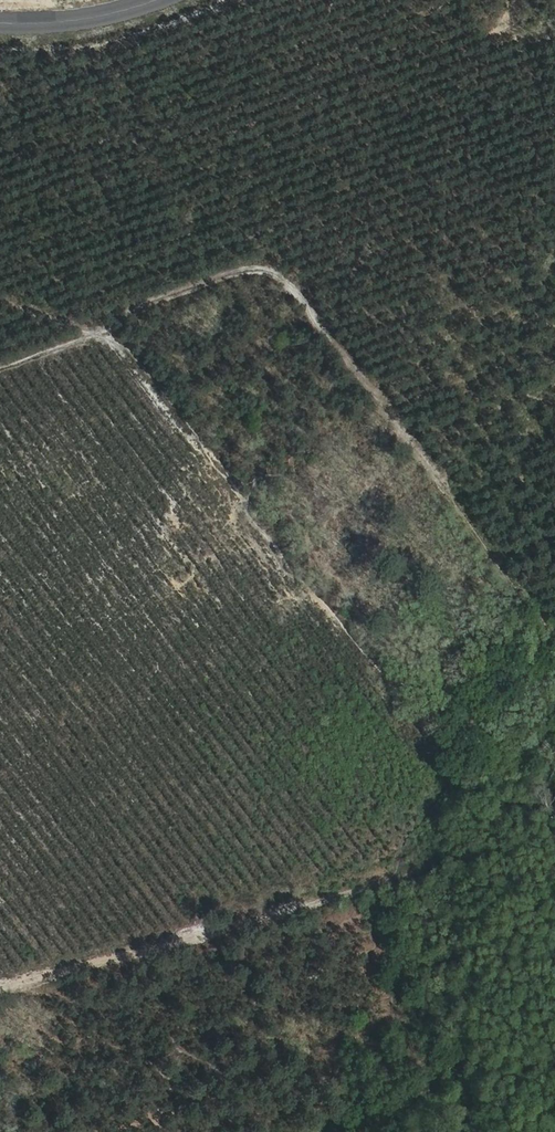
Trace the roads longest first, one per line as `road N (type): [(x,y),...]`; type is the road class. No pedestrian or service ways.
road 1 (track): [(390,883),(0,991)]
road 2 (unclassified): [(0,22),(109,14),(155,0)]

